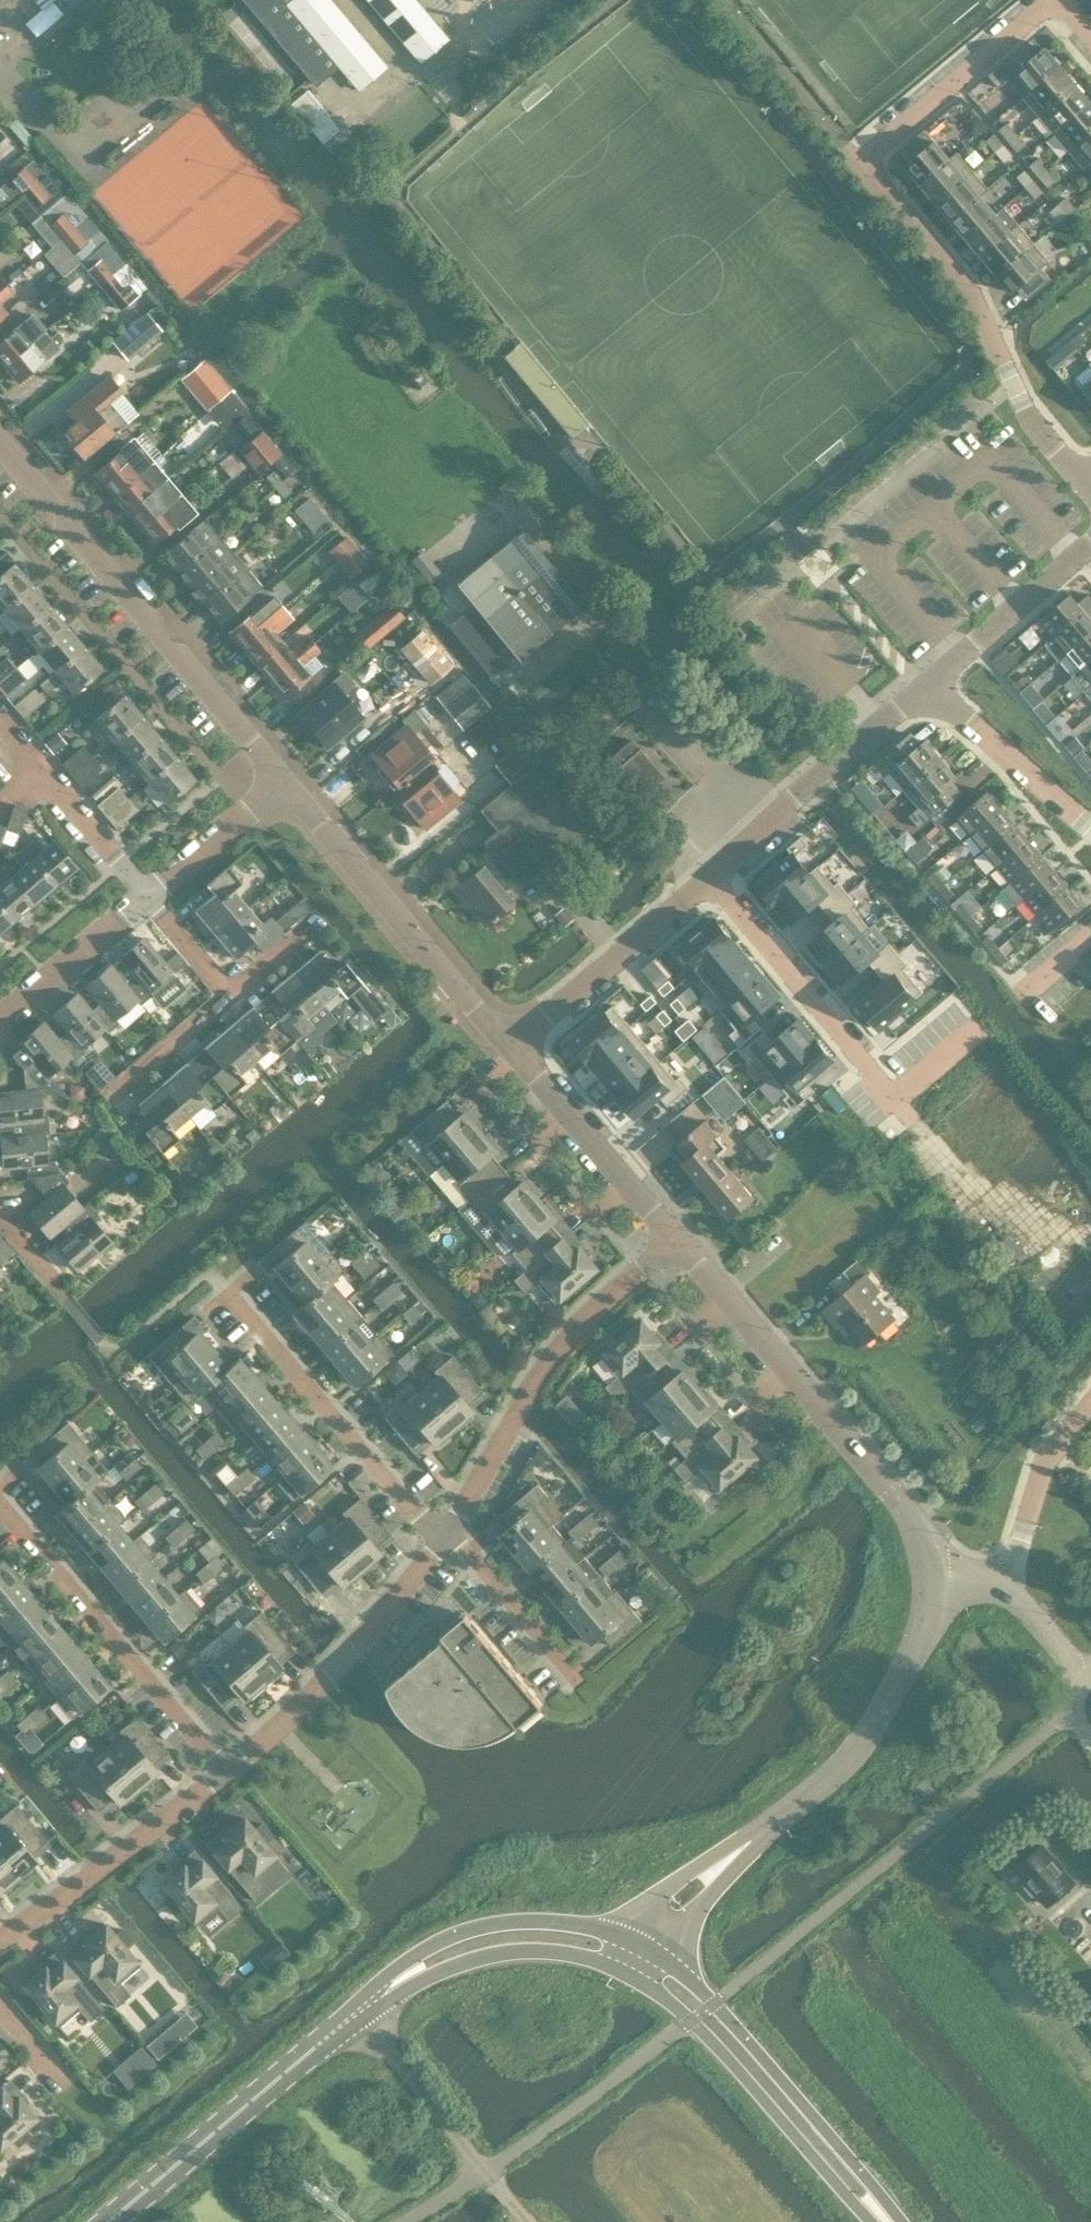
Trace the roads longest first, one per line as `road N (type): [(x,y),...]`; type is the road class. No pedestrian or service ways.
road 1 (residential): [(1082,478),(1027,413),(980,295),(865,153),(1043,0)]
road 2 (unclassified): [(714,2002),(1074,1711)]
road 3 (tertiary): [(285,785),(0,444)]
road 4 (tertiary): [(938,1581),(920,1529),(890,1489),(678,1242)]
road 5 (residential): [(979,1028),(894,1100),(708,877)]
road 6 (residential): [(445,1536),(589,1314),(678,1242)]
road 7 (tertiary): [(732,1857),(871,1730),(916,1650),(938,1581)]
road 8 (tertiary): [(514,1051),(285,785)]
road 9 (residential): [(0,1506),(224,1769)]
road 10 (residential): [(224,1285),(445,1536)]
road 11 (secondary): [(359,2010),(109,2221)]
road 12 (residential): [(224,1769),(445,1536)]
road 13 (secondary): [(904,2221),(714,2002)]
road 14 (residential): [(0,1944),(224,1769)]
road 15 (secondary): [(692,2021),(871,2221)]
road 16 (residential): [(514,1051),(708,877)]
road 17 (secondary): [(629,1939),(568,1922),(490,1926),(418,1952),(393,1986)]
road 18 (unclassified): [(482,2172),(692,2021)]
road 19 (tertiary): [(678,1242),(514,1051)]
road 20 (secondary): [(393,1986),(476,1959),(543,1949),(624,1972)]
road 21 (residential): [(755,835),(597,660)]
road 22 (residential): [(755,835),(920,680)]
road 23 (residential): [(920,680),(1090,535)]
road 24 (residential): [(920,680),(1090,821)]
road 25 (residential): [(1090,1401),(1058,1441),(999,1585)]
road 26 (unclassified): [(482,2172),(359,2010)]
road 27 (residential): [(445,1536),(464,1546),(575,1684)]
road 28 (residential): [(148,900),(0,1027)]
road 29 (residential): [(285,785),(148,900)]
road 30 (residential): [(148,900),(36,773)]
road 31 (residential): [(112,1096),(232,993)]
road 32 (tertiary): [(732,1857),(687,1873),(629,1939)]
road 33 (residential): [(232,993),(148,900)]
road 34 (tertiary): [(661,1956),(732,1857)]
road 35 (tertiary): [(1075,1676),(1020,1594),(999,1585)]

